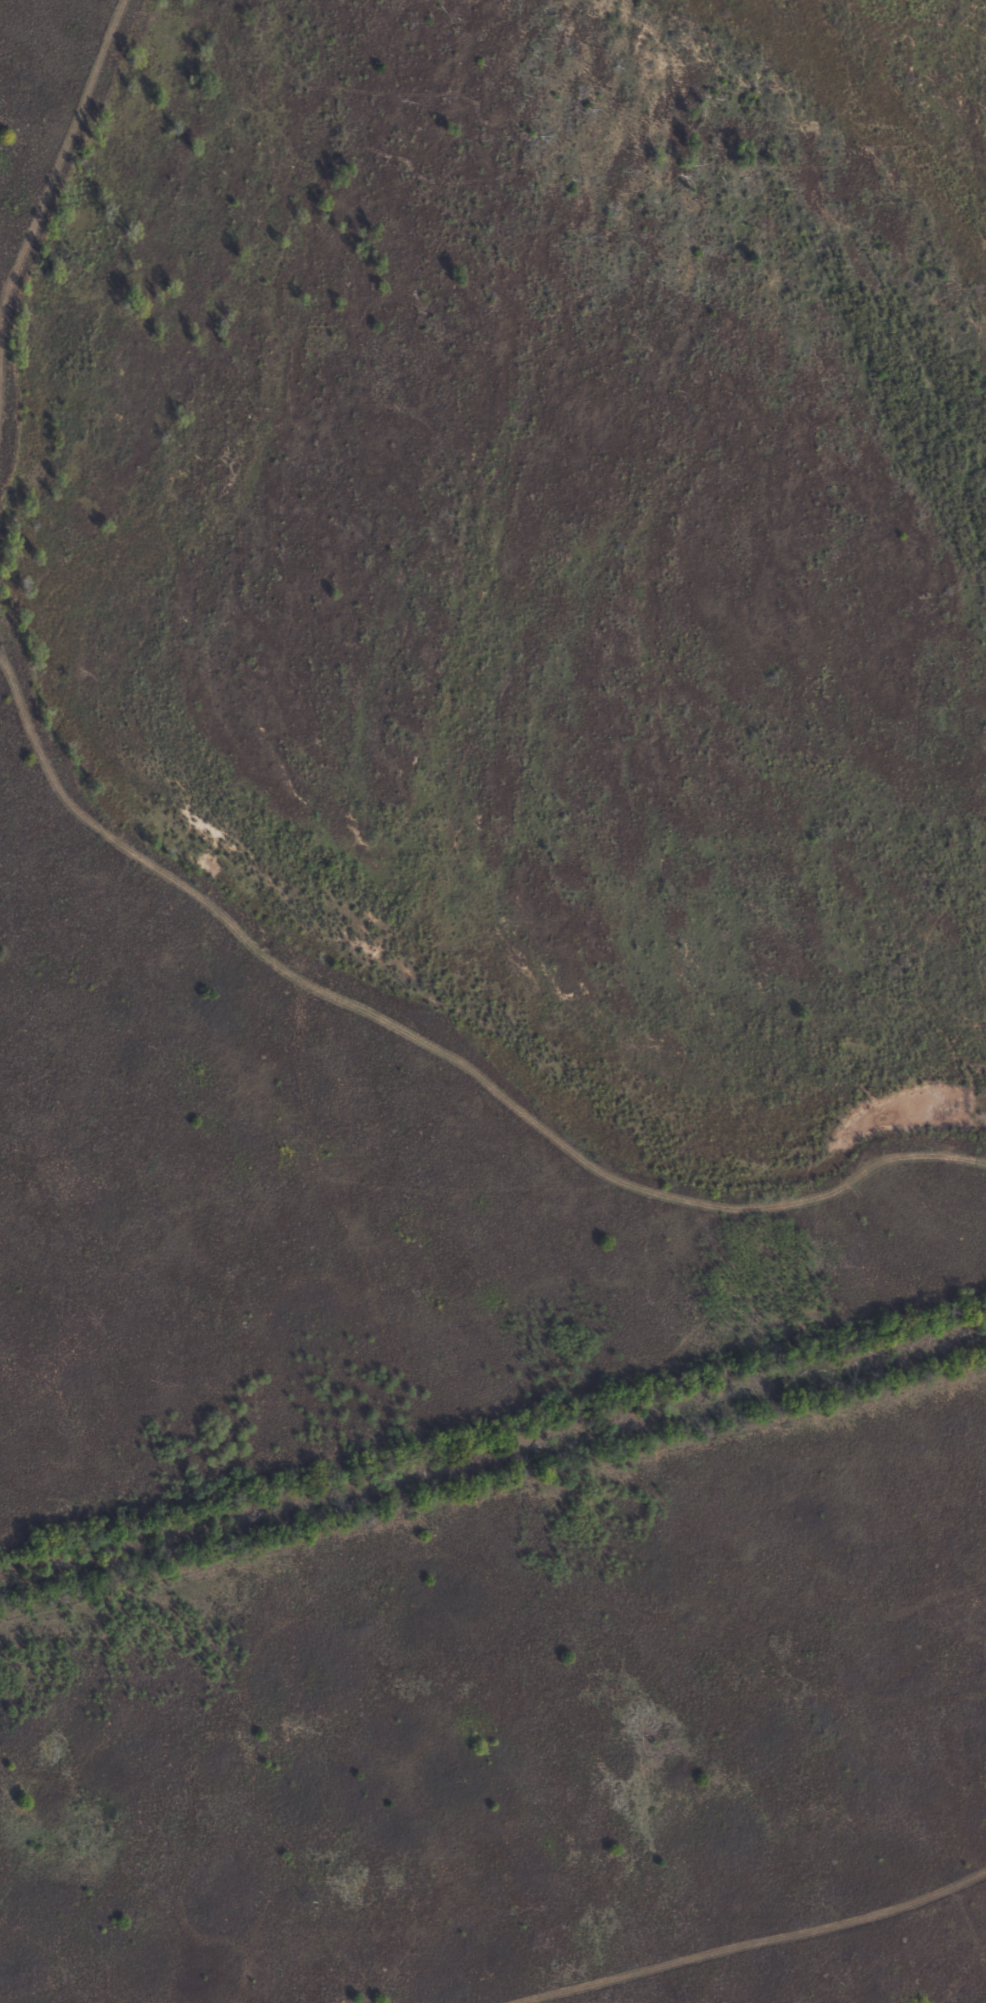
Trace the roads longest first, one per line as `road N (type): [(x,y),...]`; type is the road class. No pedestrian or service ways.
road 1 (track): [(0,657),(37,751),(65,801),(94,827),(206,904),(255,955),(359,996),(447,1050),(511,1111),(613,1182),(684,1200),(765,1206),(812,1198),(894,1156),(985,1159)]
road 2 (track): [(117,0),(0,303)]

